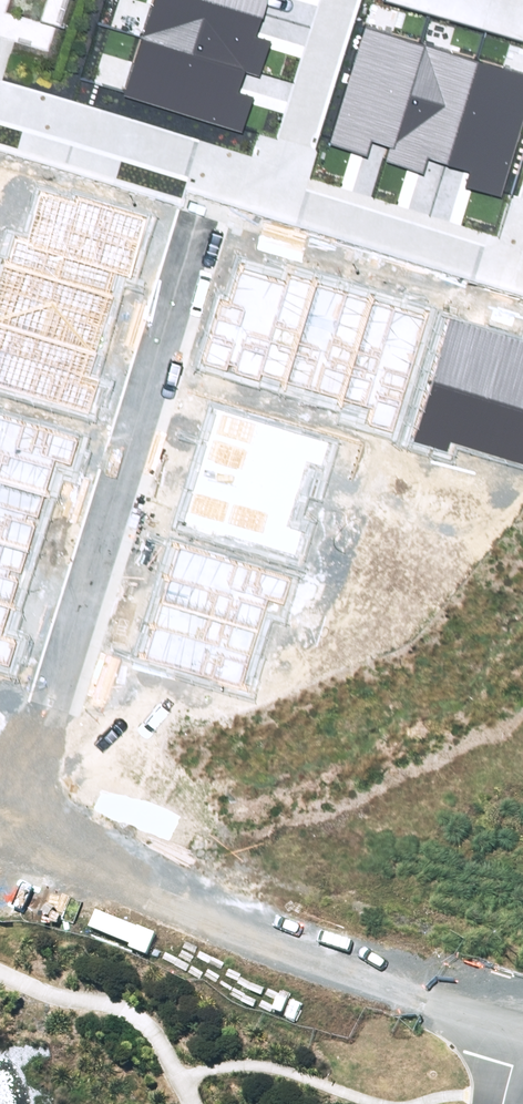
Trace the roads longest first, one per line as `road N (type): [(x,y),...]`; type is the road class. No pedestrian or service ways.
road 1 (unknown): [(3,837),(212,172)]
road 2 (residential): [(251,910),(522,1017)]
road 3 (residential): [(0,110),(274,194)]
road 4 (unknown): [(0,836),(251,910)]
road 5 (residential): [(274,194),(522,270)]
road 6 (residential): [(274,194),(336,0)]

